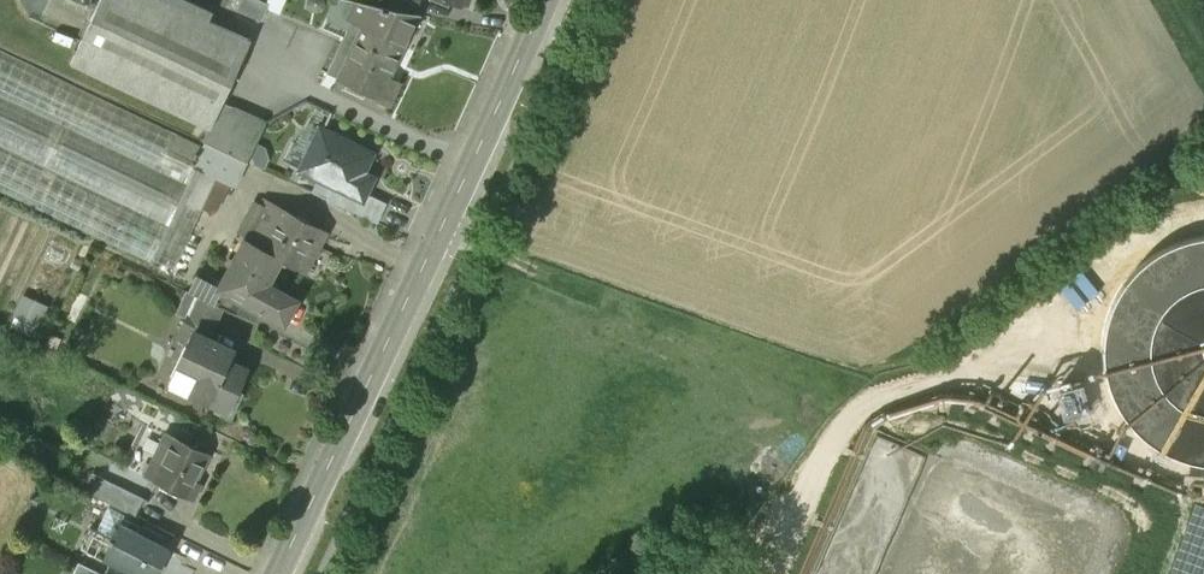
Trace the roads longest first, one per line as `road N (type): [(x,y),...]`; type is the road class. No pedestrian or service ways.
road 1 (tertiary): [(542,0),(277,573)]

